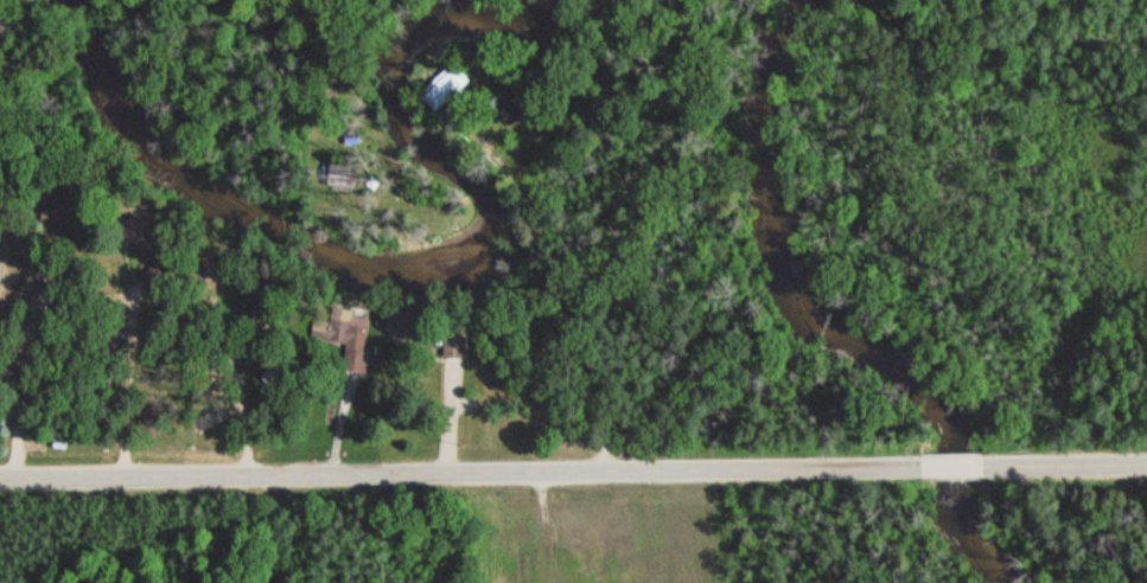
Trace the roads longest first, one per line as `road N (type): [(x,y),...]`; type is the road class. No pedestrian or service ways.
road 1 (residential): [(0,480),(922,467)]
road 2 (residential): [(982,466),(1146,463)]

